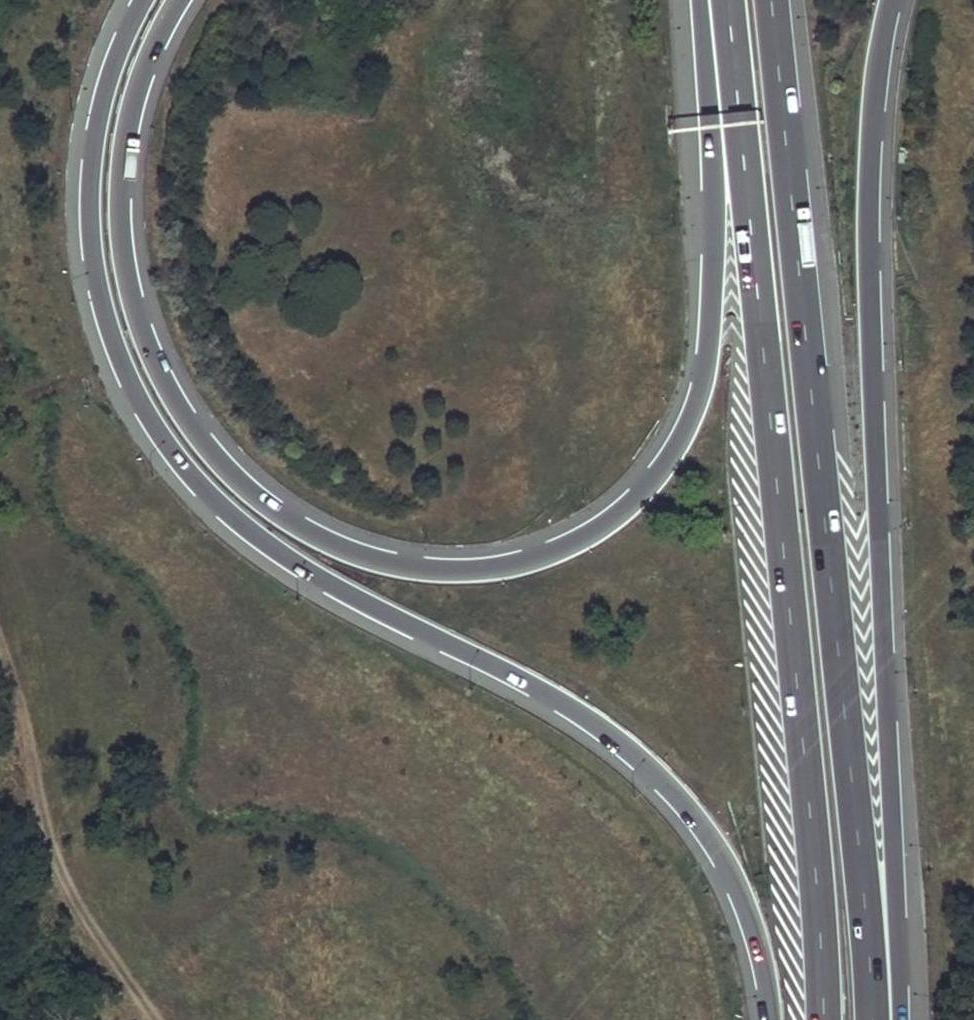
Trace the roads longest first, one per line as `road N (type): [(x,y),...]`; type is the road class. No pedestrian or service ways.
road 1 (motorway): [(702,0),(718,212),(711,334),(696,412),(649,488),(593,531),(500,567),(446,572),(396,565),(310,531),(239,481),(170,390),(133,307),(120,213),(127,132),(152,52),(180,0)]
road 2 (trunk): [(142,0),(103,95),(90,177),(97,272),(122,362),(161,438),(213,500),(283,555),(528,682),(600,727),(662,781),(701,821),(729,867),(752,921),(771,1019)]
road 3 (trunk): [(873,1019),(772,0)]
road 4 (trunk): [(727,0),(810,816),(824,1019)]
road 5 (trunk): [(898,1019),(872,208),(878,80),(894,0)]
road 6 (track): [(0,623),(95,908),(170,1019)]

